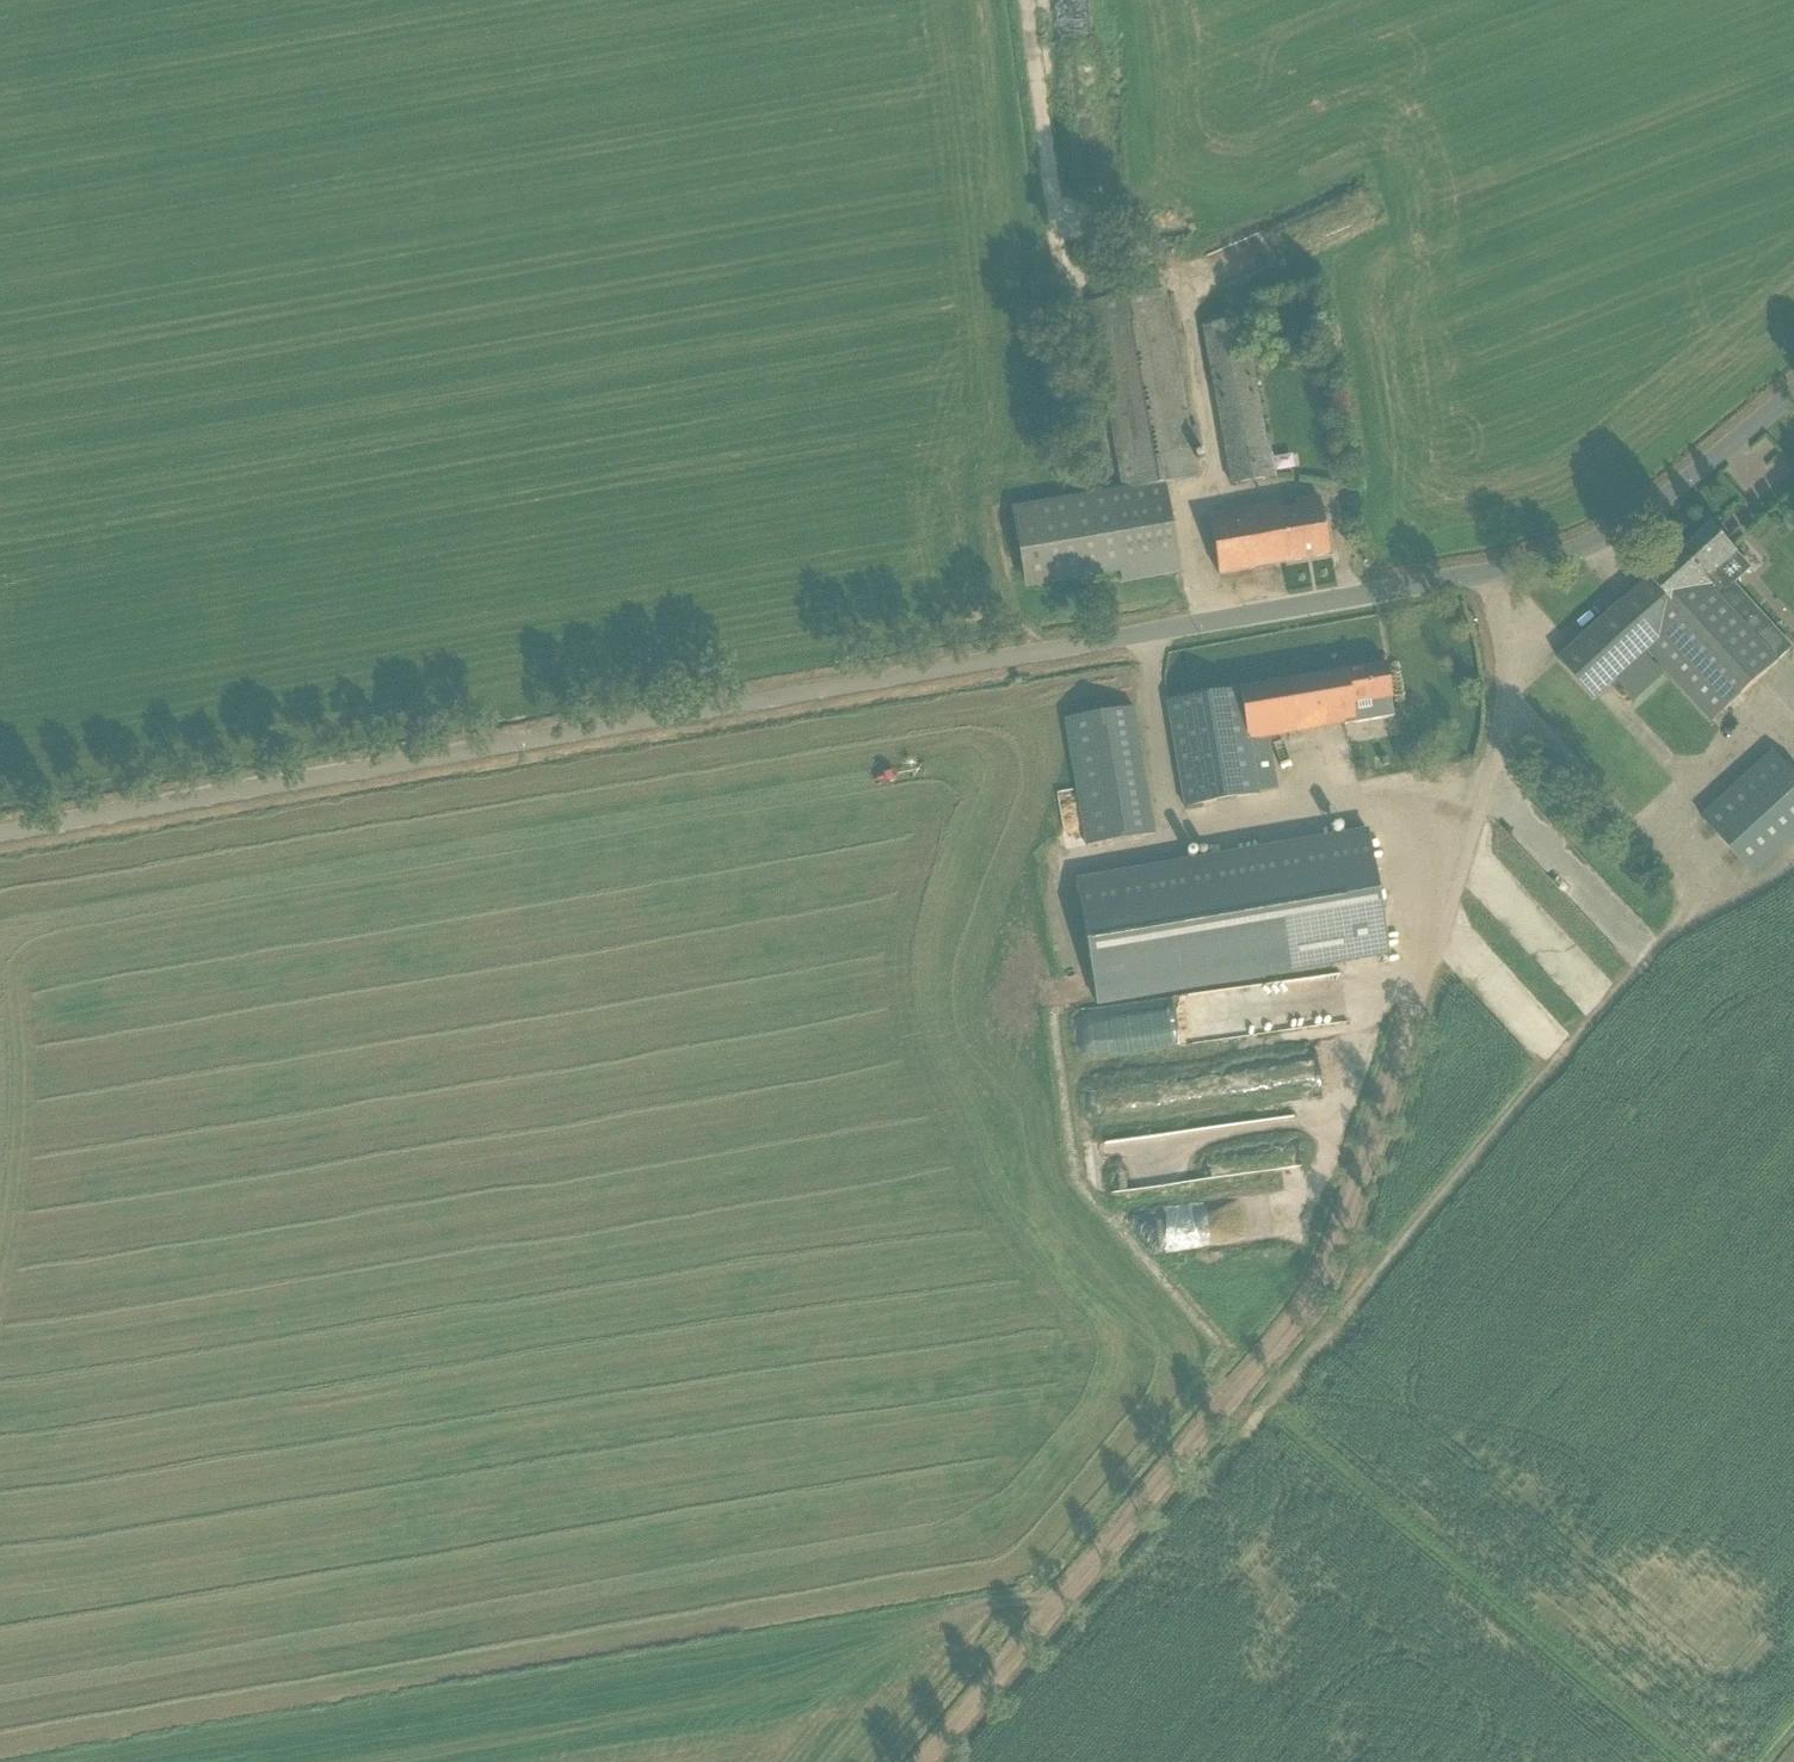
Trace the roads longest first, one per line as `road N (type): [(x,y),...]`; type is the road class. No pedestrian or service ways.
road 1 (unclassified): [(0,834),(1492,564)]
road 2 (unclassified): [(1385,1122),(1488,803),(1505,686),(1492,564)]
road 3 (unclassified): [(1492,564),(1605,543),(1678,496),(1793,395)]

